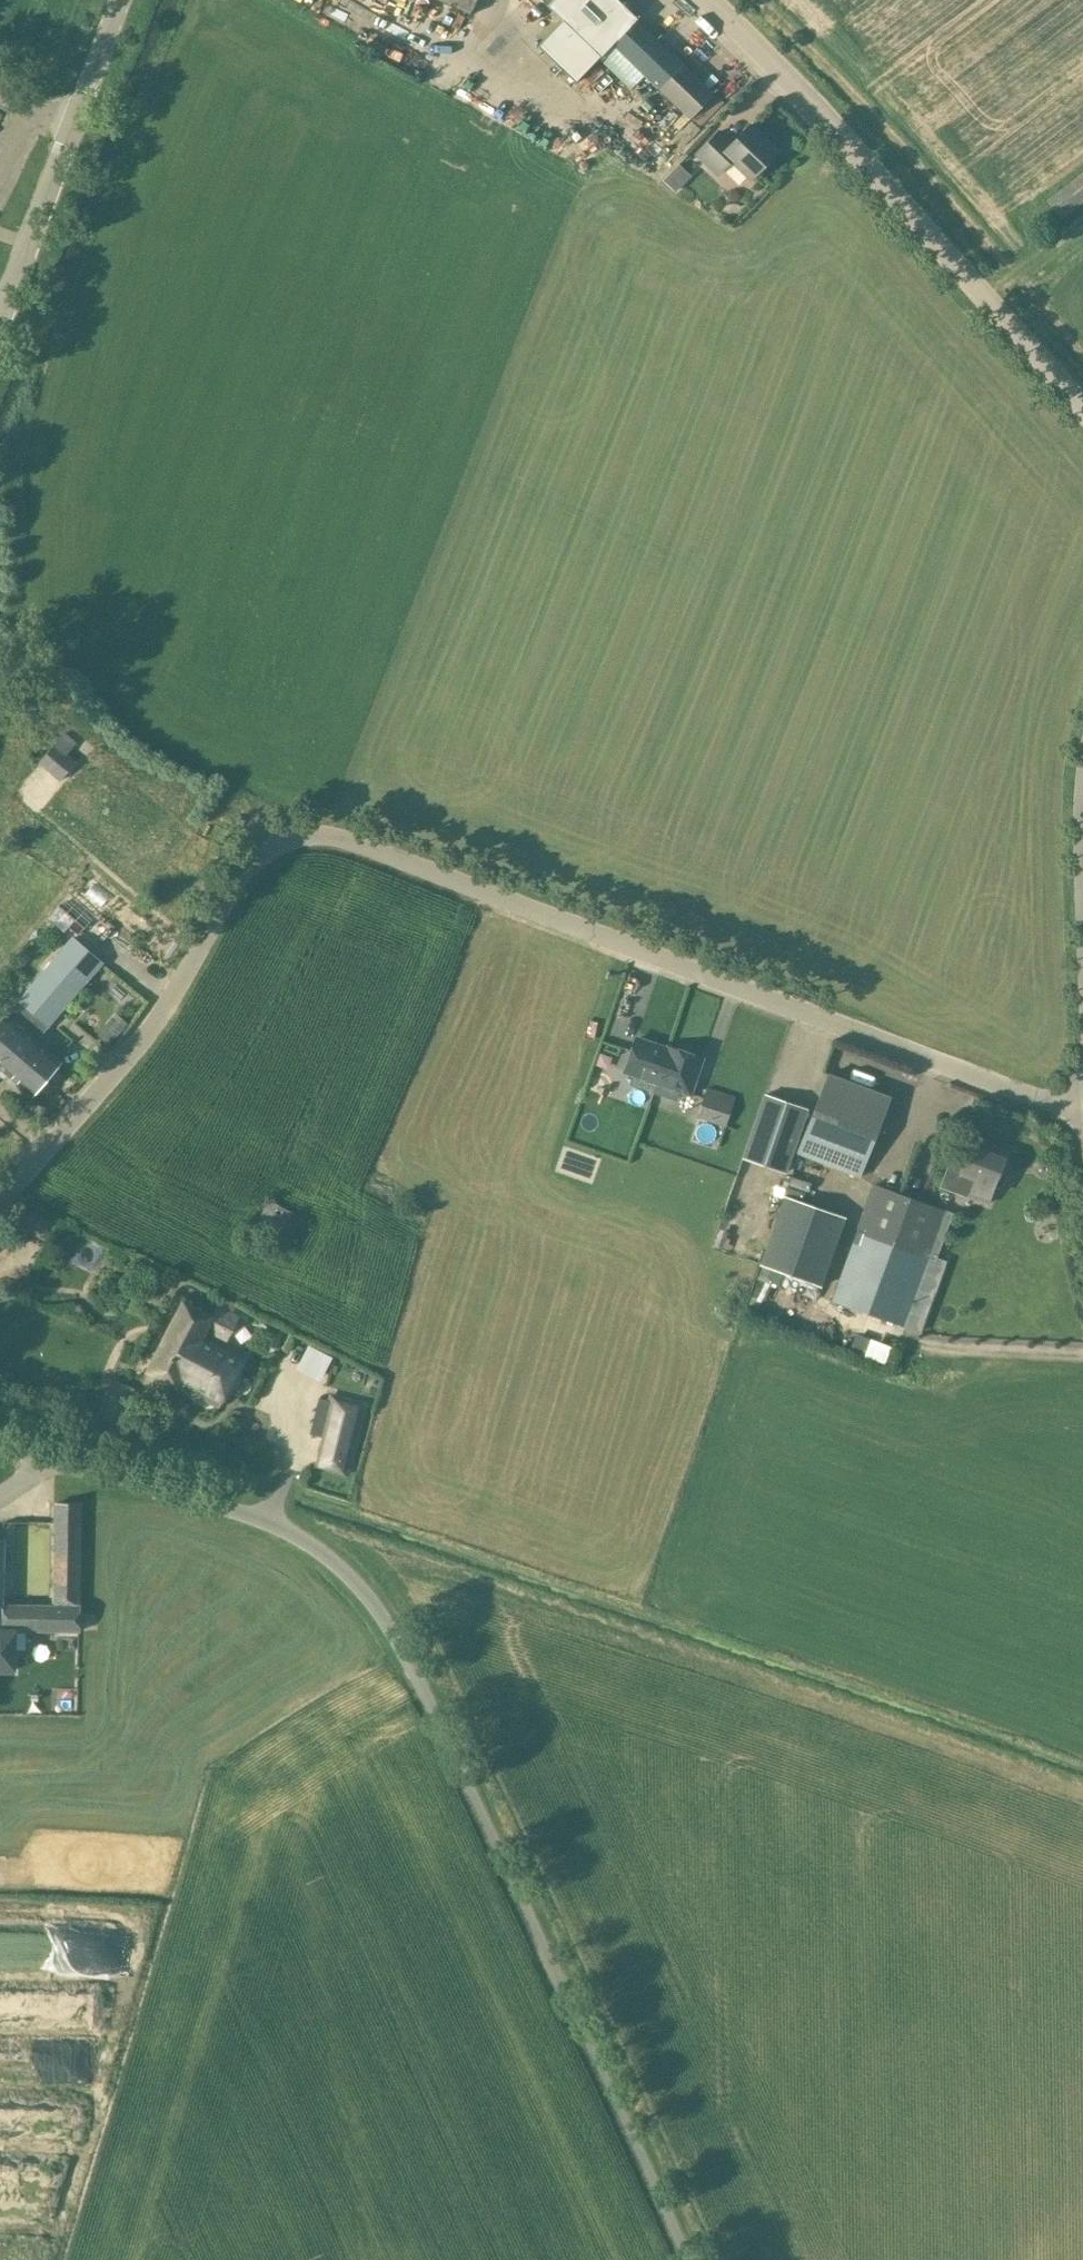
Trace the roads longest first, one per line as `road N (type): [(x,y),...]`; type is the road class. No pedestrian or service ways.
road 1 (unclassified): [(0,1196),(151,1028),(245,872),(271,844),(304,835),(343,836),(1082,1113)]
road 2 (unclassified): [(683,2259),(390,1620),(359,1583),(326,1550),(273,1523),(0,1448)]
road 3 (unclassified): [(1082,411),(710,0)]
road 4 (tertiary): [(0,331),(76,129)]
road 5 (unclassified): [(1082,913),(1082,754)]
road 6 (tertiary): [(76,129),(121,0)]

